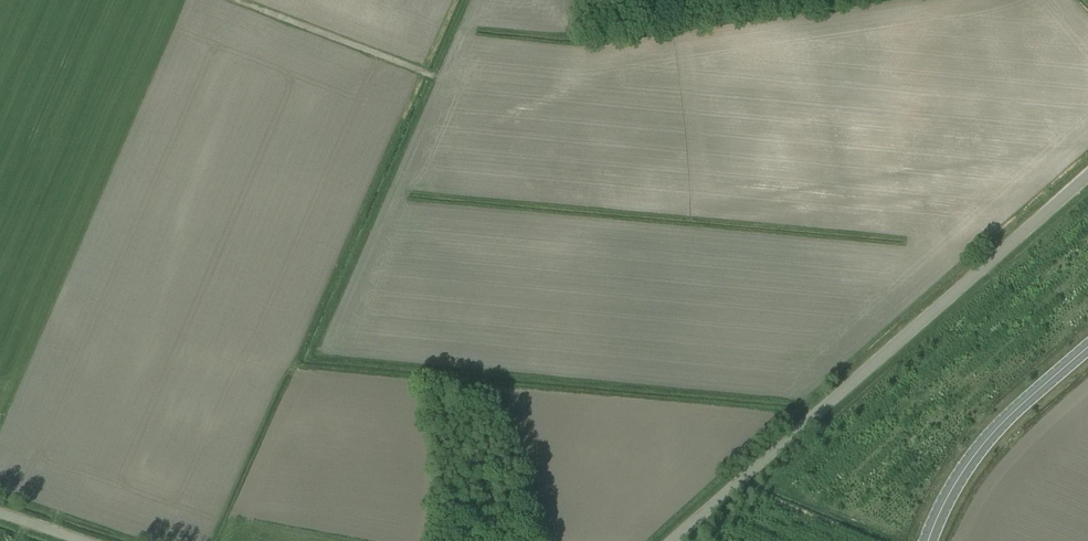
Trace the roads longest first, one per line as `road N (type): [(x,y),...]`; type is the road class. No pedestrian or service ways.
road 1 (unclassified): [(671,540),(1087,172)]
road 2 (secondary): [(928,540),(980,446),(1087,346)]

